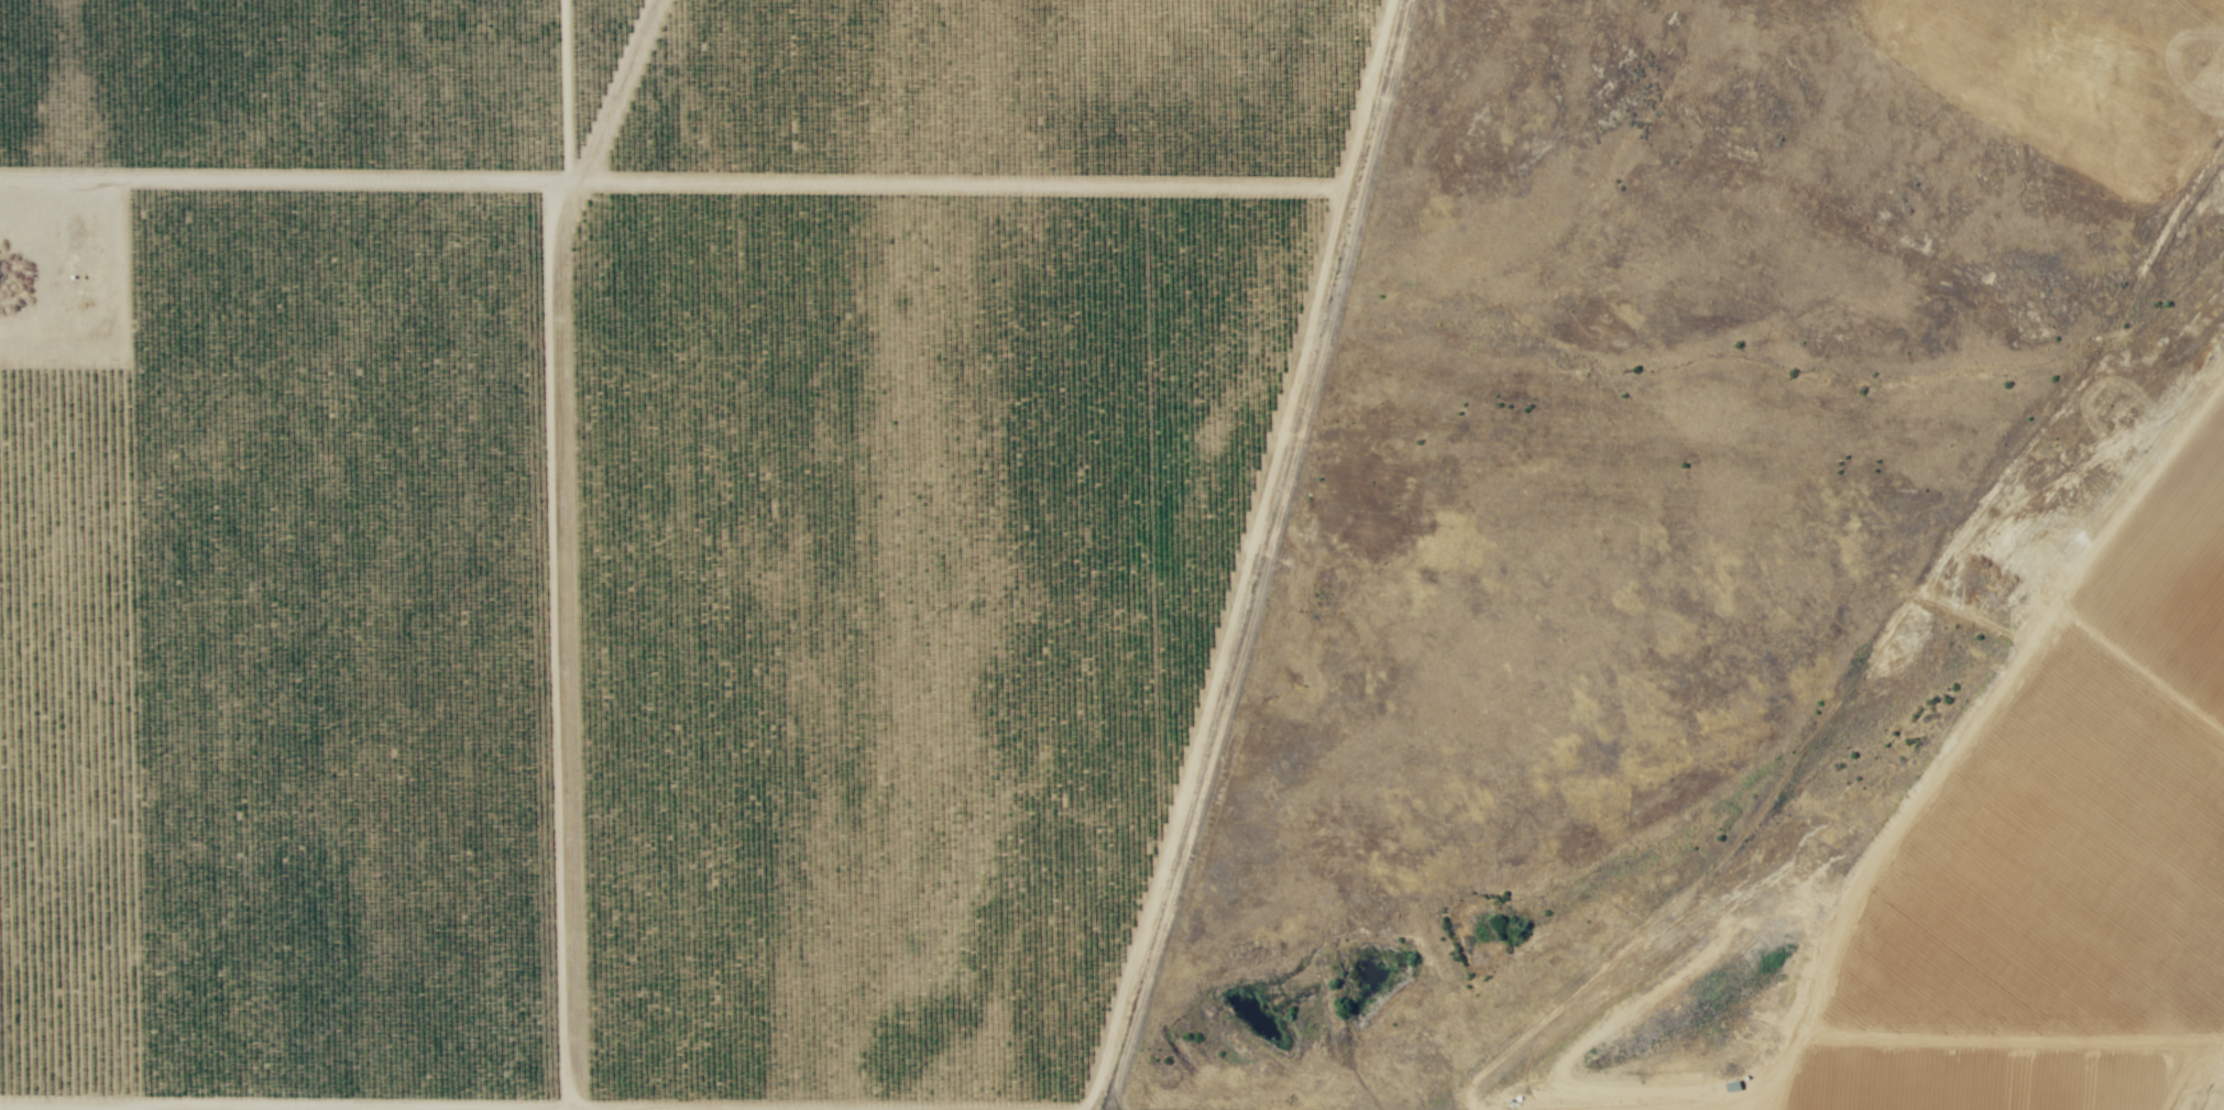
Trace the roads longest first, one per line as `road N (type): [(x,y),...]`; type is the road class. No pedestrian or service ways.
road 1 (residential): [(0,182),(463,179),(355,0)]

